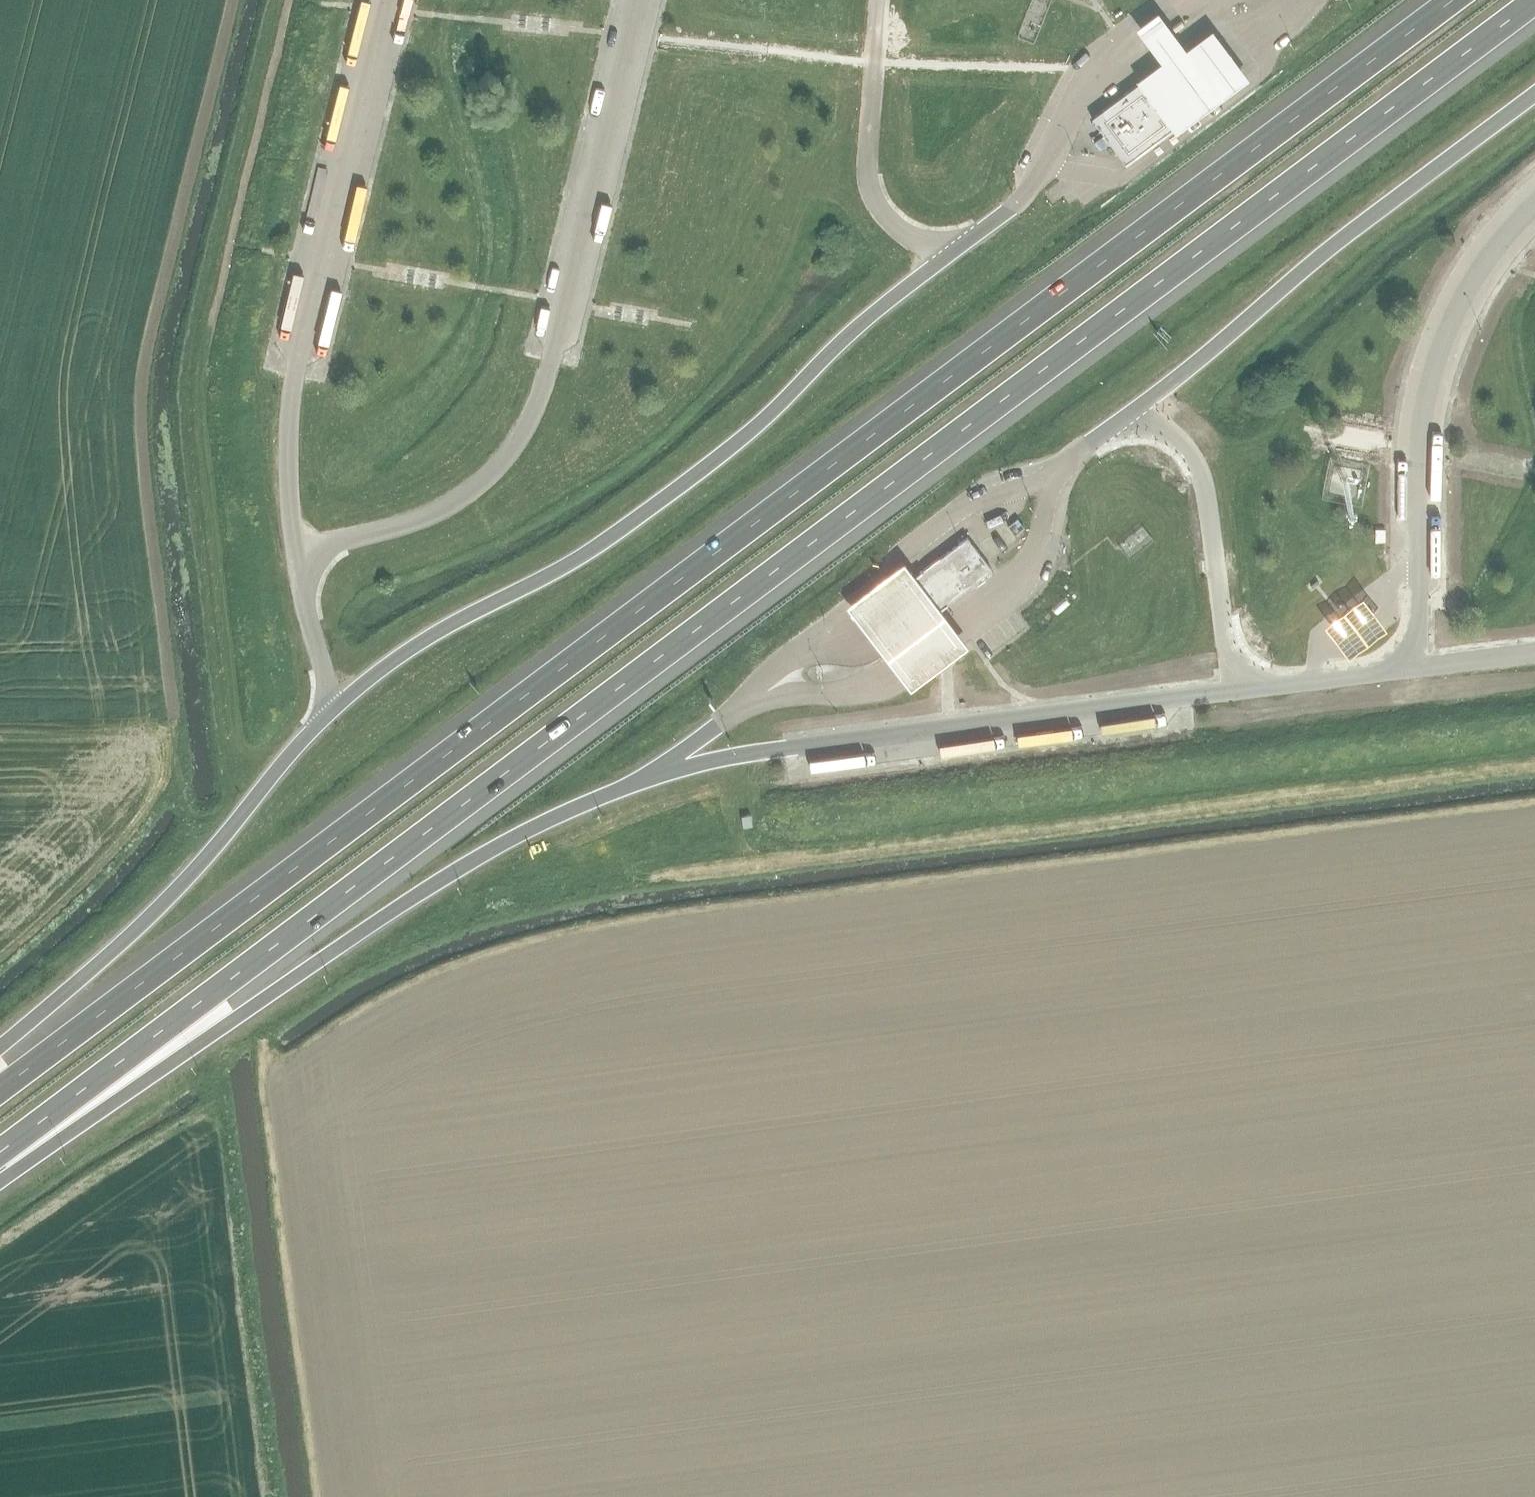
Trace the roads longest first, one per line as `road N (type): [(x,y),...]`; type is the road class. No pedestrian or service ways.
road 1 (motorway): [(0,1156),(1534,21)]
road 2 (motorway): [(1466,0),(752,544),(0,1095)]
road 3 (motorway): [(0,1174),(58,1142),(313,957),(515,839),(668,771)]
road 4 (motorway): [(334,709),(150,926),(0,1048)]

